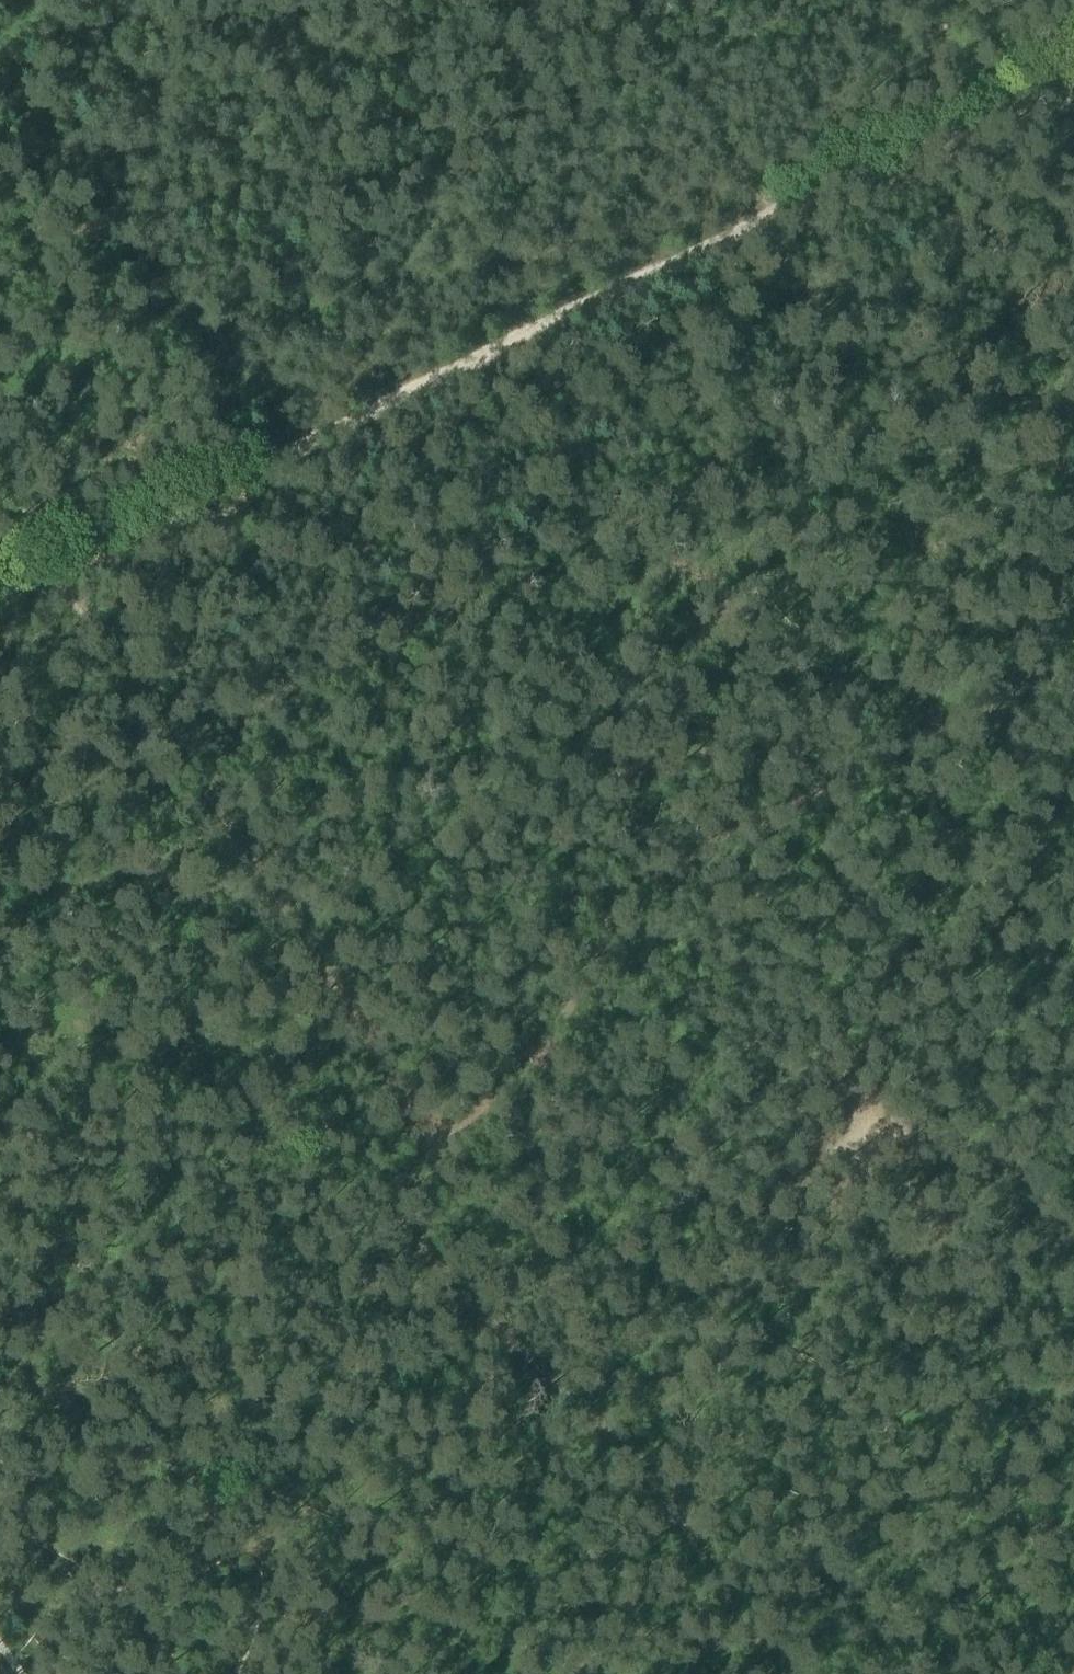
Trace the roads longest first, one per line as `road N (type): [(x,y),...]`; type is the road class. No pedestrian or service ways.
road 1 (track): [(1073,678),(950,723),(632,889),(605,917),(585,983),(552,1027),(497,1091),(432,1146)]
road 2 (track): [(432,1146),(56,574)]
road 3 (track): [(432,1146),(404,1203),(408,1239),(655,1485),(774,1673)]

